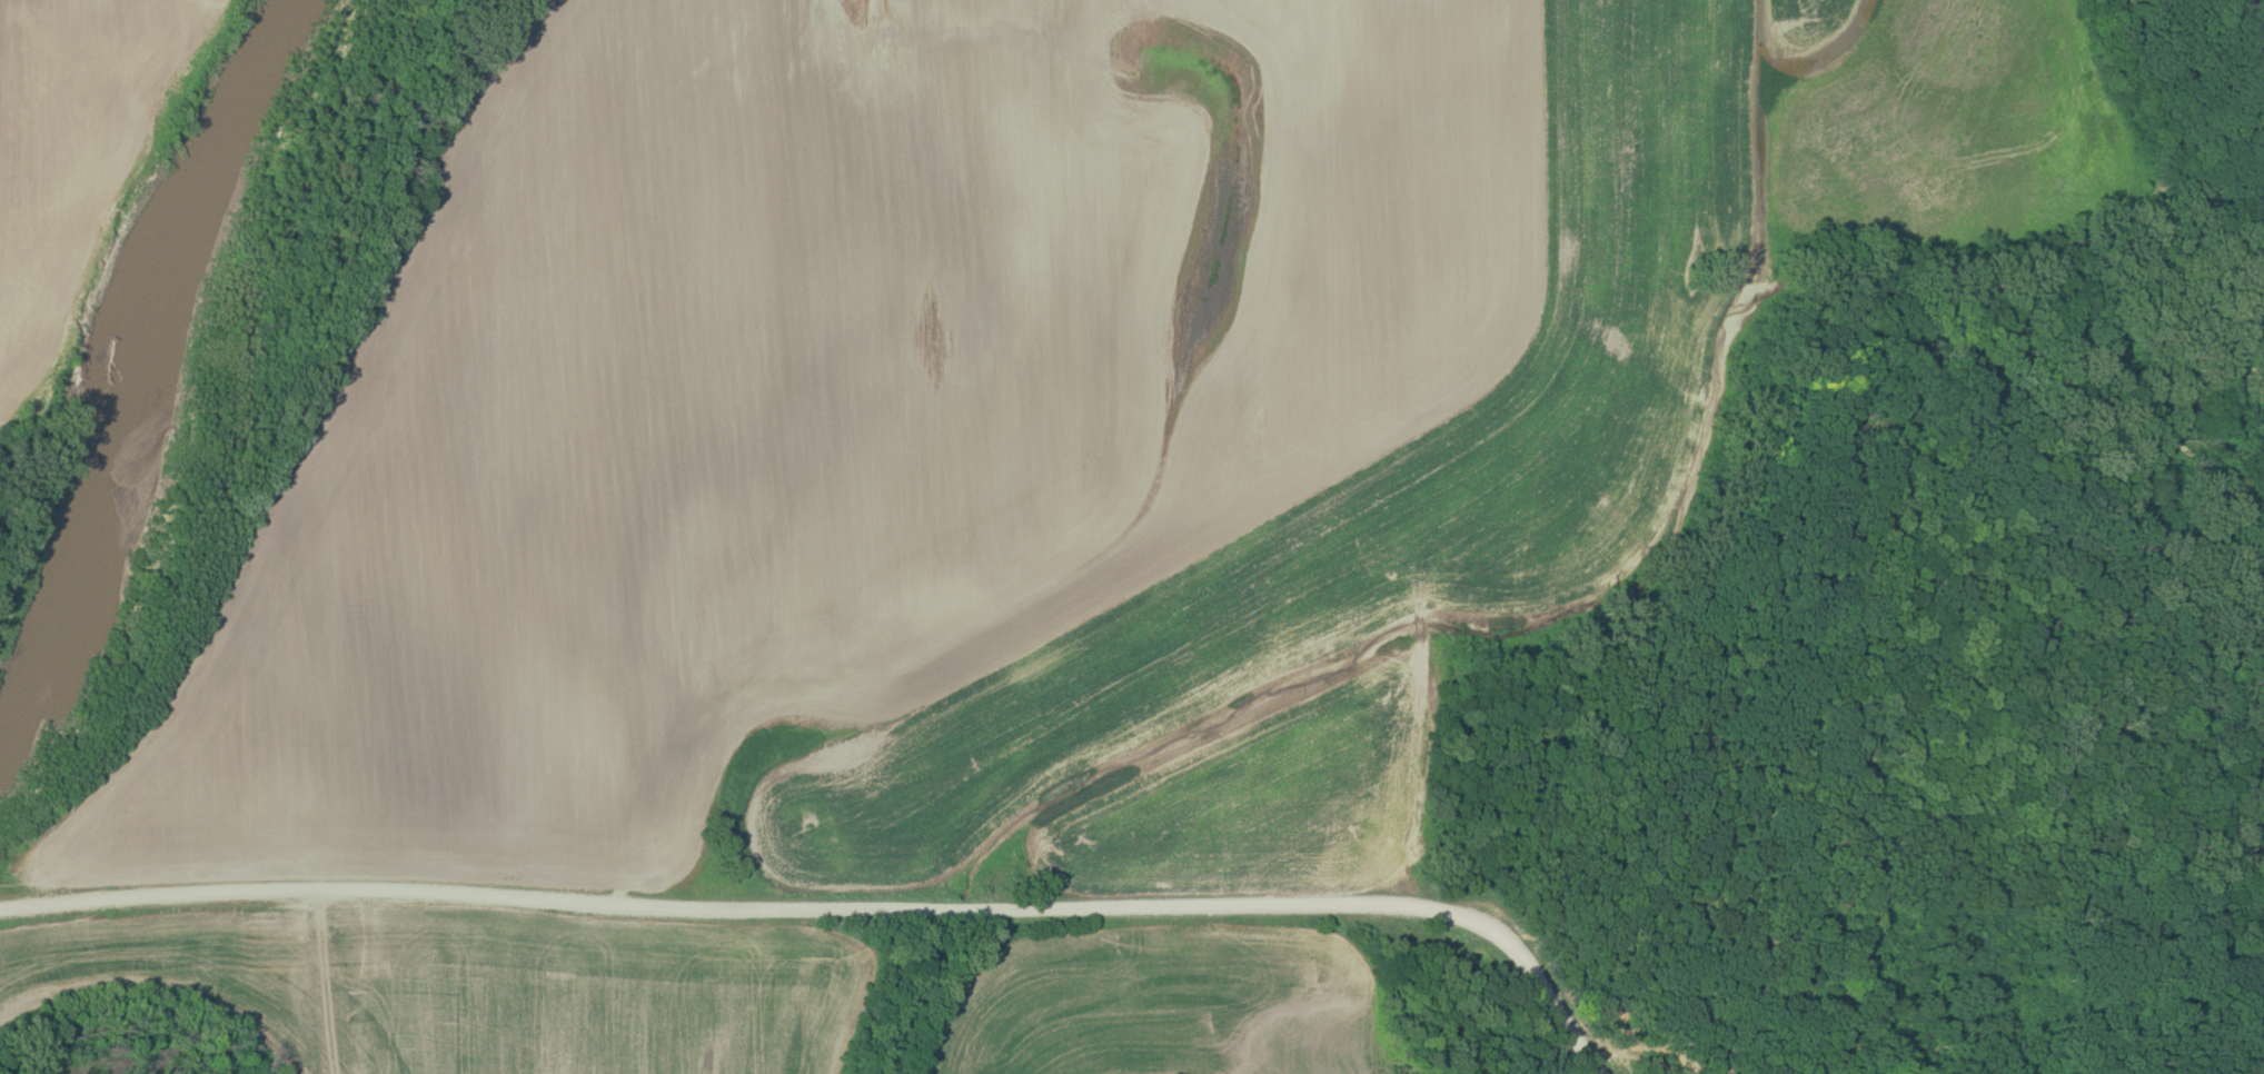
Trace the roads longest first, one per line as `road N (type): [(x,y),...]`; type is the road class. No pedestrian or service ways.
road 1 (residential): [(1601,1073),(1522,951),(1467,914),(1441,908),(764,913),(413,893),(0,908)]

